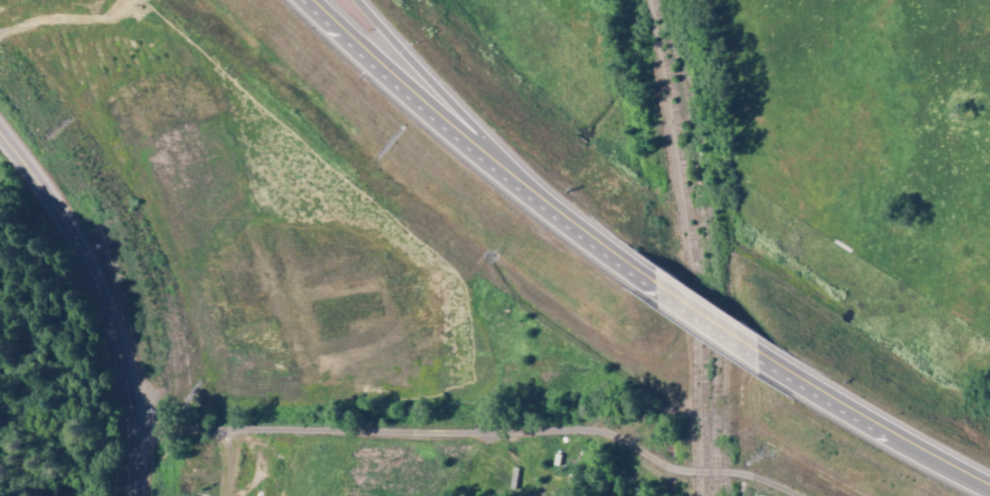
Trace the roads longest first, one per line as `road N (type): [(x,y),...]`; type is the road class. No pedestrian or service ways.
road 1 (trunk): [(305,0),(465,144),(654,288)]
road 2 (secondary): [(138,495),(130,398),(106,304),(60,208),(0,129)]
road 3 (trunk): [(755,355),(989,488)]
road 4 (trunk): [(532,197),(355,0)]
road 5 (trunk): [(654,288),(755,355)]

